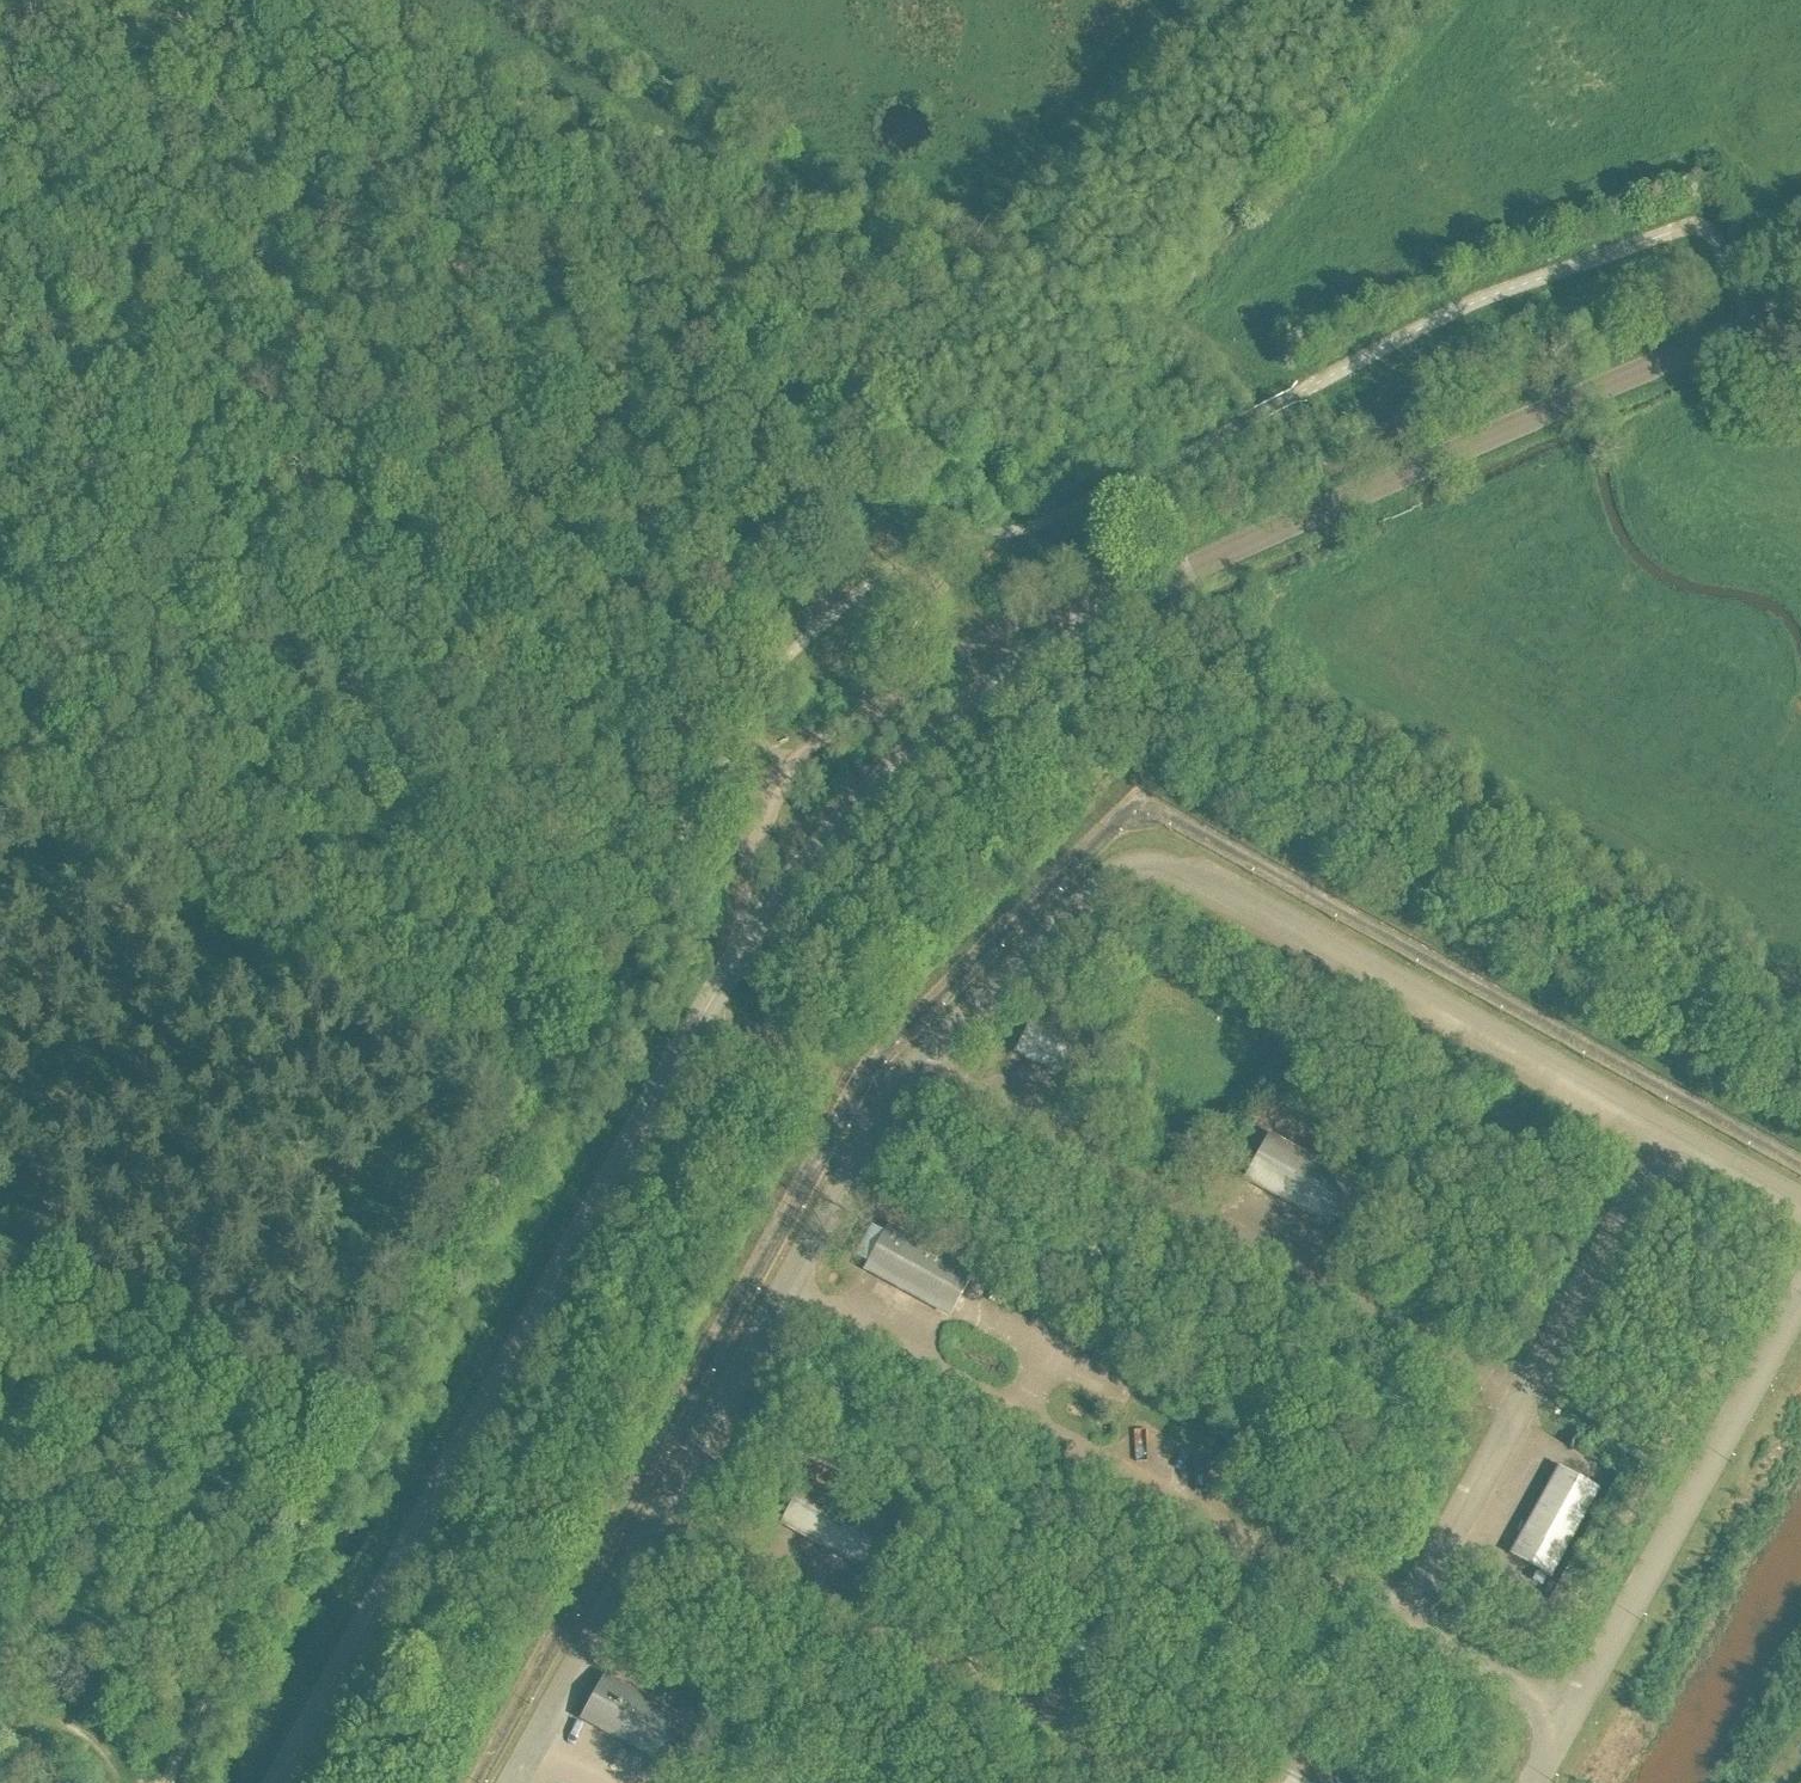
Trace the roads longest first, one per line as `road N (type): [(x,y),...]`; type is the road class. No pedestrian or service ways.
road 1 (tertiary): [(280,1782),(737,957),(861,802),(1013,670),(1122,605),(1800,303)]
road 2 (track): [(0,1708),(118,1782)]

